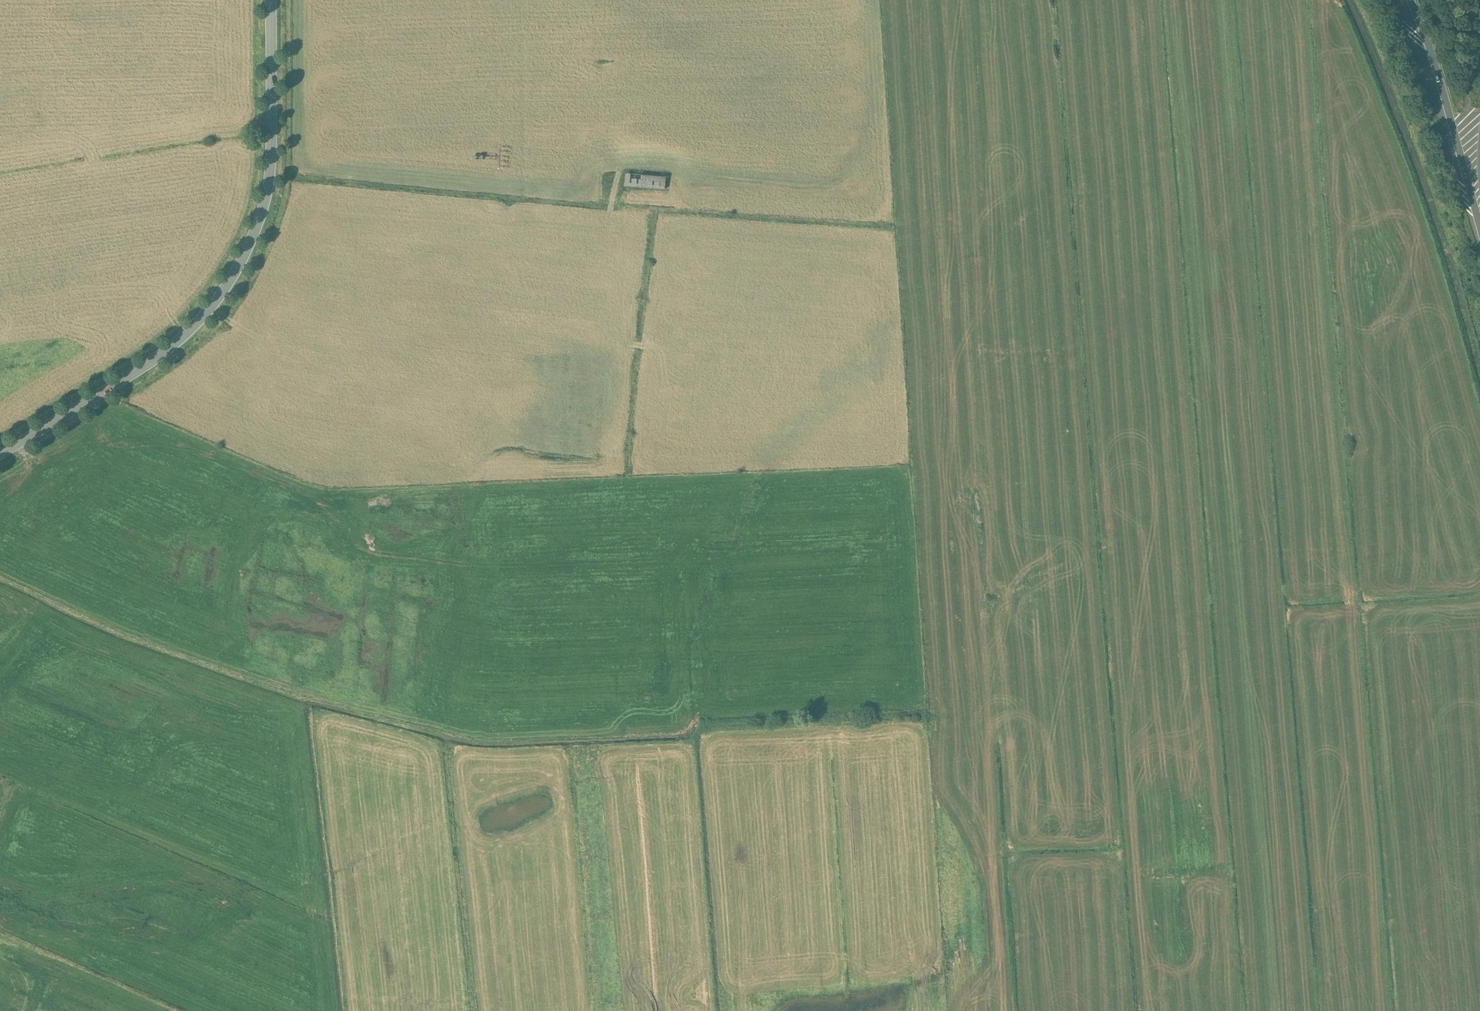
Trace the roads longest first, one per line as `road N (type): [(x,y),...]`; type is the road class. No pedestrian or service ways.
road 1 (tertiary): [(272,0),(272,188),(264,221),(231,284),(189,334),(138,373),(0,456)]
road 2 (primary): [(1411,0),(1479,214)]

